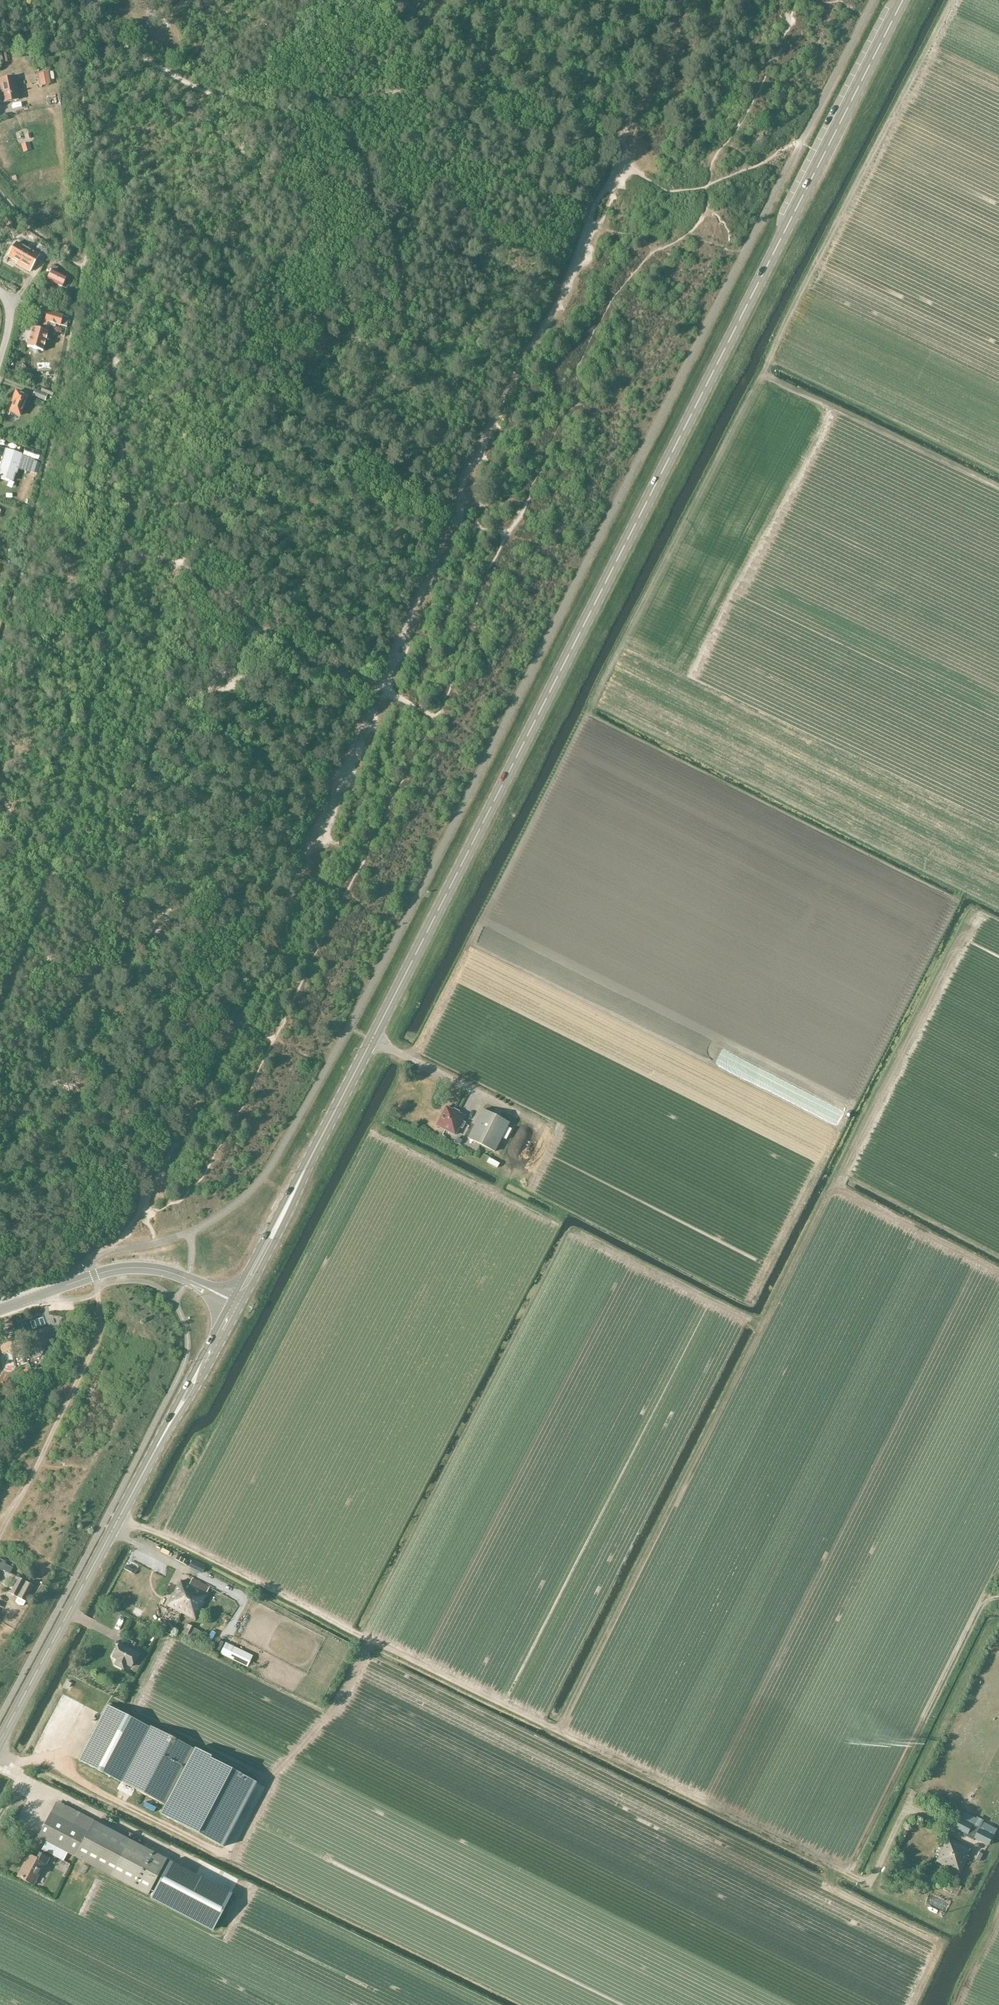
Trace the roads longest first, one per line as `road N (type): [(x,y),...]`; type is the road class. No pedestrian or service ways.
road 1 (secondary): [(236,1303),(903,0)]
road 2 (track): [(410,1060),(953,0)]
road 3 (track): [(998,1598),(985,1600),(844,1872),(119,1518)]
road 4 (track): [(559,1732),(829,1194),(836,1188),(998,1273)]
road 5 (secondary): [(0,1741),(236,1303)]
road 6 (track): [(370,1640),(332,1710),(266,1783),(228,1856),(96,1791),(57,1755)]
road 7 (track): [(836,1188),(974,914)]
road 8 (tertiary): [(0,1309),(130,1268),(170,1273),(236,1303)]
road 9 (track): [(99,1288),(97,1339),(23,1494)]
road 10 (track): [(762,1327),(574,1232)]
road 11 (track): [(835,1868),(839,1892),(940,1943),(913,2004)]

